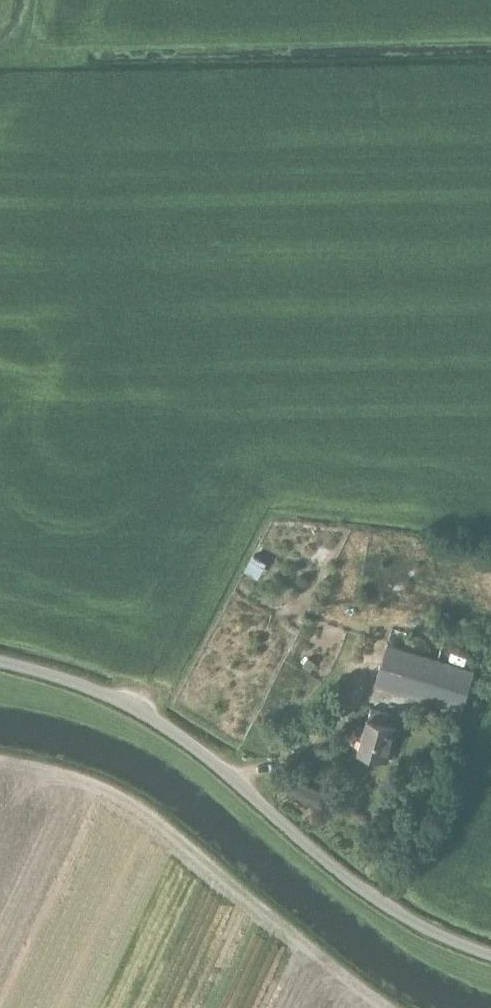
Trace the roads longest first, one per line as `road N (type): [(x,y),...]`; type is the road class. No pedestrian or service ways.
road 1 (unclassified): [(0,660),(133,706),(366,891),(490,955)]

